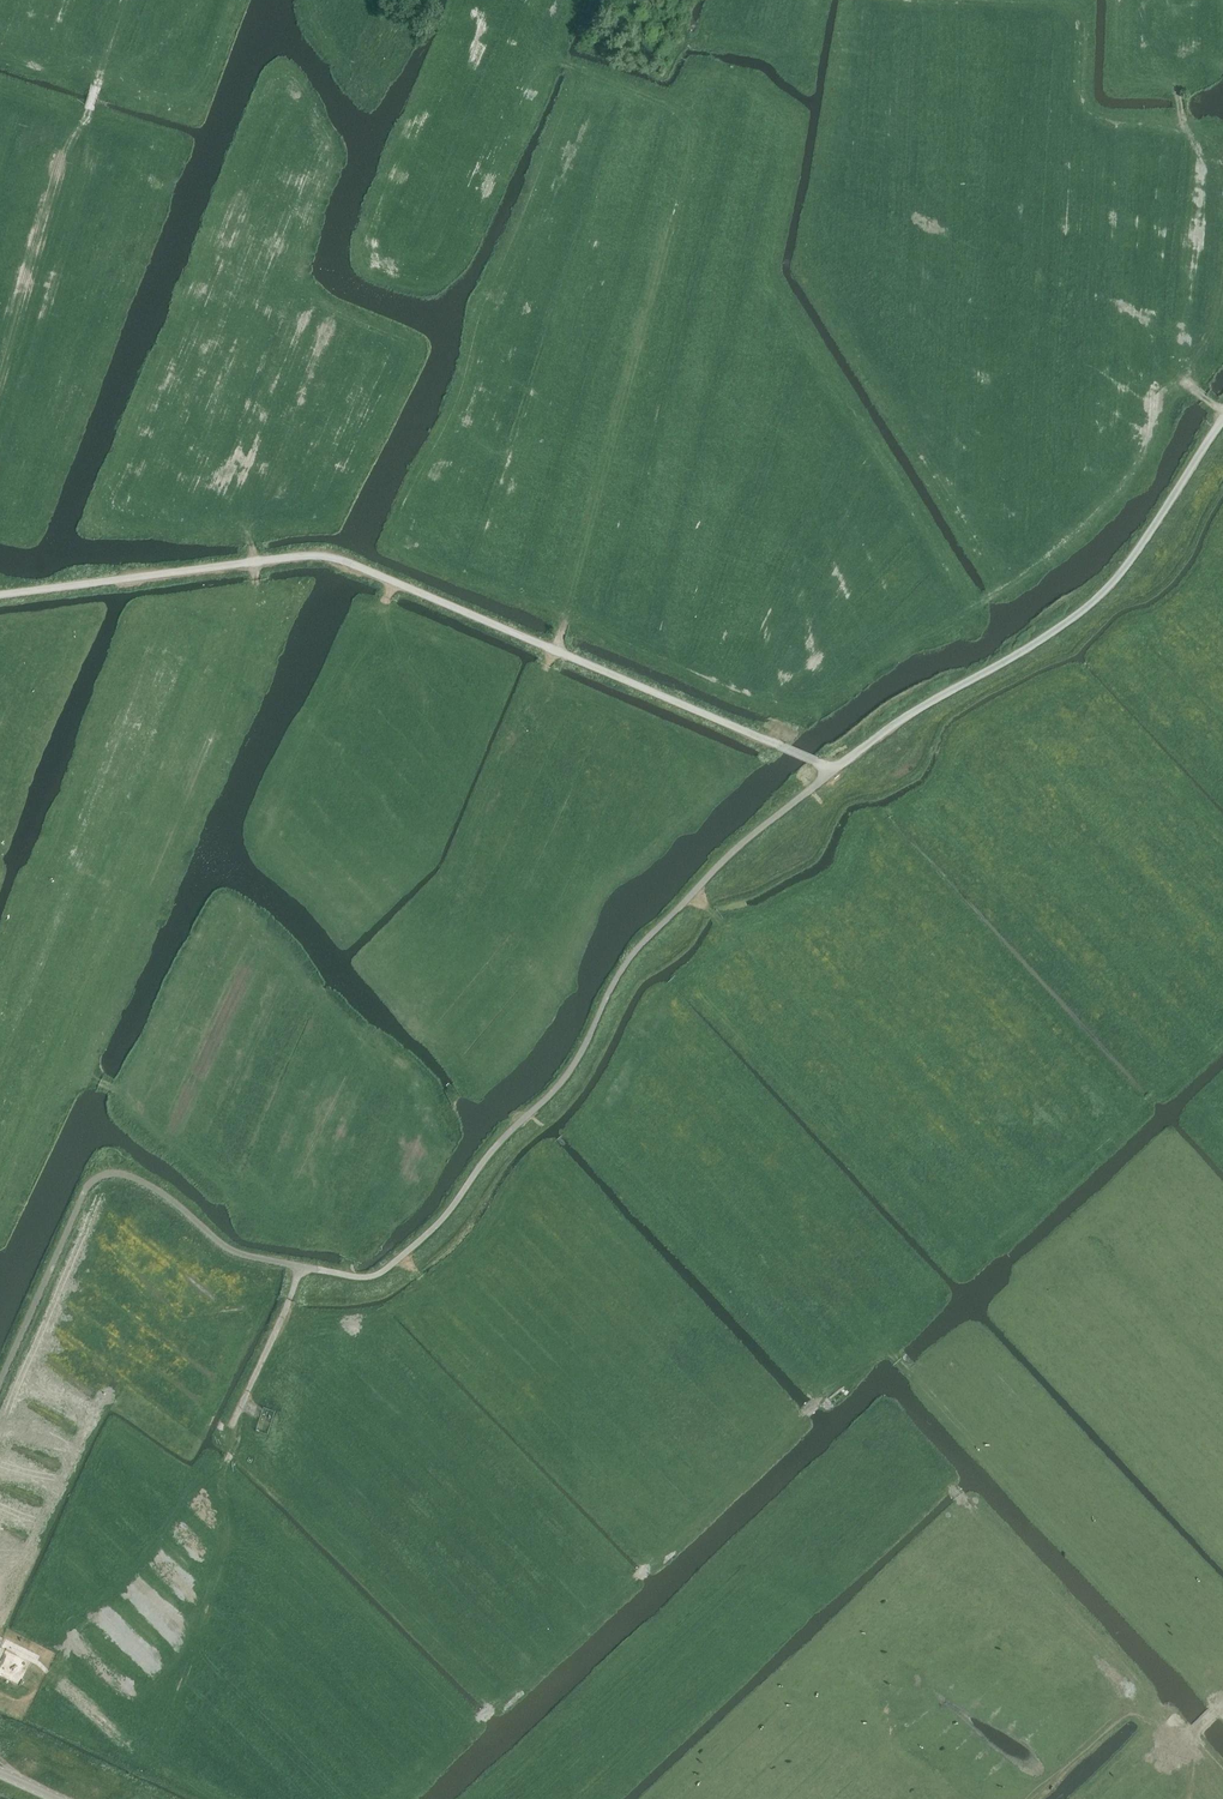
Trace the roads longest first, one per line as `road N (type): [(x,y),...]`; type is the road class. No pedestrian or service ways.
road 1 (track): [(233,1424),(301,1266)]

